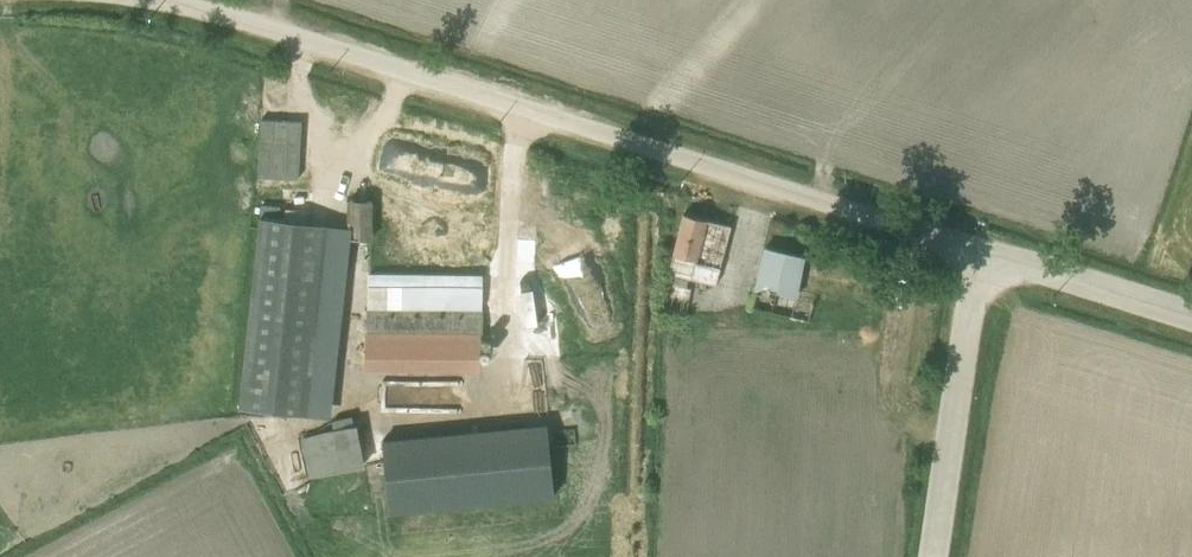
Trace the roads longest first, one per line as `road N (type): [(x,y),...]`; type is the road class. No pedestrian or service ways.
road 1 (unclassified): [(170,0),(257,19),(983,250)]
road 2 (unclassified): [(936,556),(983,250)]
road 3 (unclassified): [(983,250),(1191,317)]

